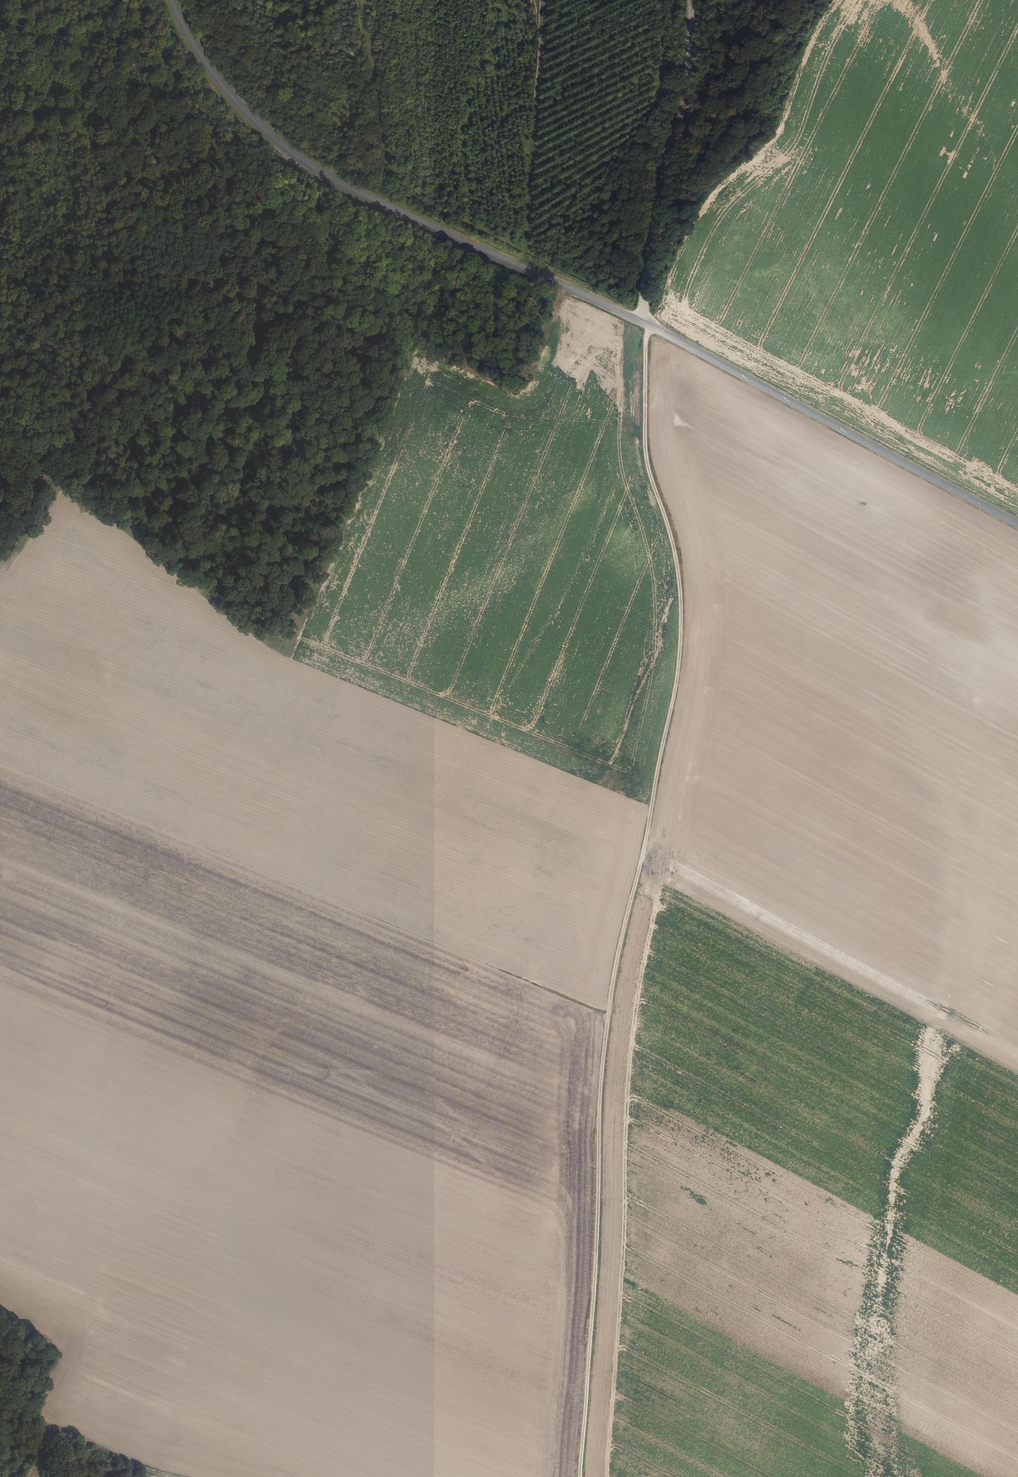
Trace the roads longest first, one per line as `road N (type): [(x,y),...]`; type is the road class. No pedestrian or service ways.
road 1 (track): [(640,323),(646,459),(678,547),(679,666),(602,1044),(579,1476)]
road 2 (secondary): [(640,323),(369,200),(272,145),(213,84),(173,0)]
road 3 (secondary): [(1017,523),(640,323)]
road 4 (unclassified): [(687,0),(682,91),(653,204),(640,323)]

